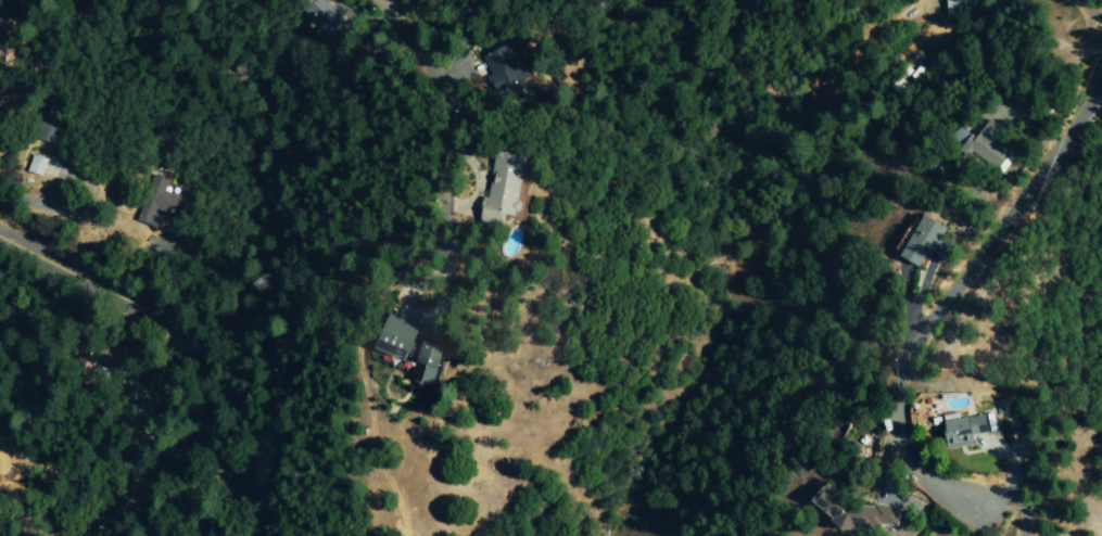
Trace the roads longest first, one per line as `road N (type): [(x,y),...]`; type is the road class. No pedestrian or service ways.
road 1 (residential): [(974,506),(935,490),(916,472),(896,424),(896,380),(912,337),(1019,203),(1101,74)]
road 2 (residential): [(0,240),(150,314),(203,368),(205,433),(85,535)]

